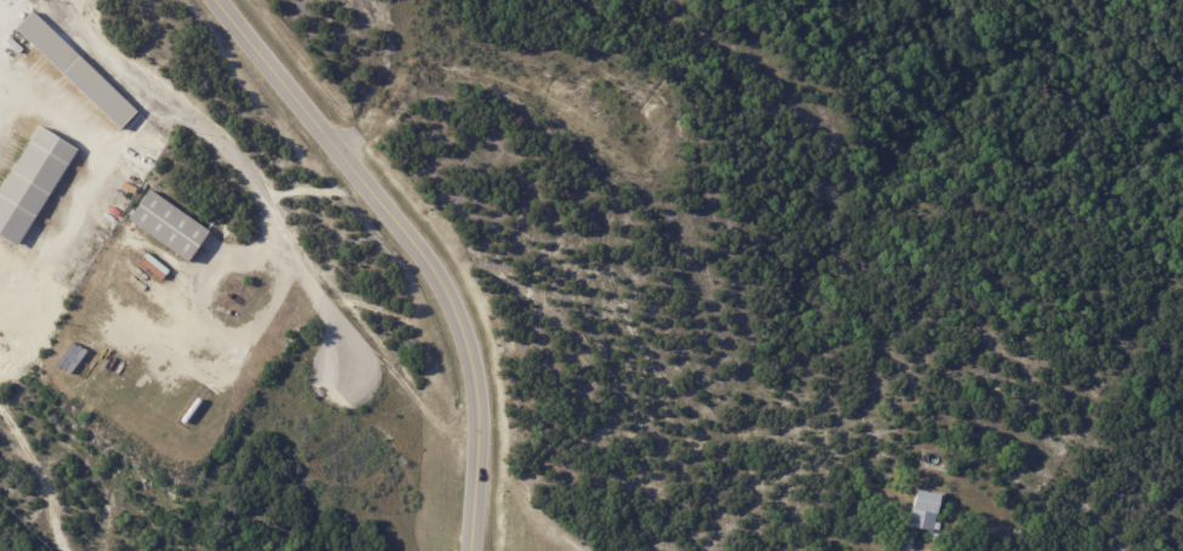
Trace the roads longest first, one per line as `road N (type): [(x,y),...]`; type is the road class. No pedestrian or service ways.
road 1 (residential): [(470,550),(480,411),(476,357),(454,299),(402,220),(226,0)]
road 2 (residential): [(345,152),(397,78),(400,62),(498,95),(543,135),(594,203),(633,276),(652,375),(663,387)]
road 3 (residential): [(74,0),(94,36),(188,107),(271,200),(295,274),(332,318),(347,375)]

